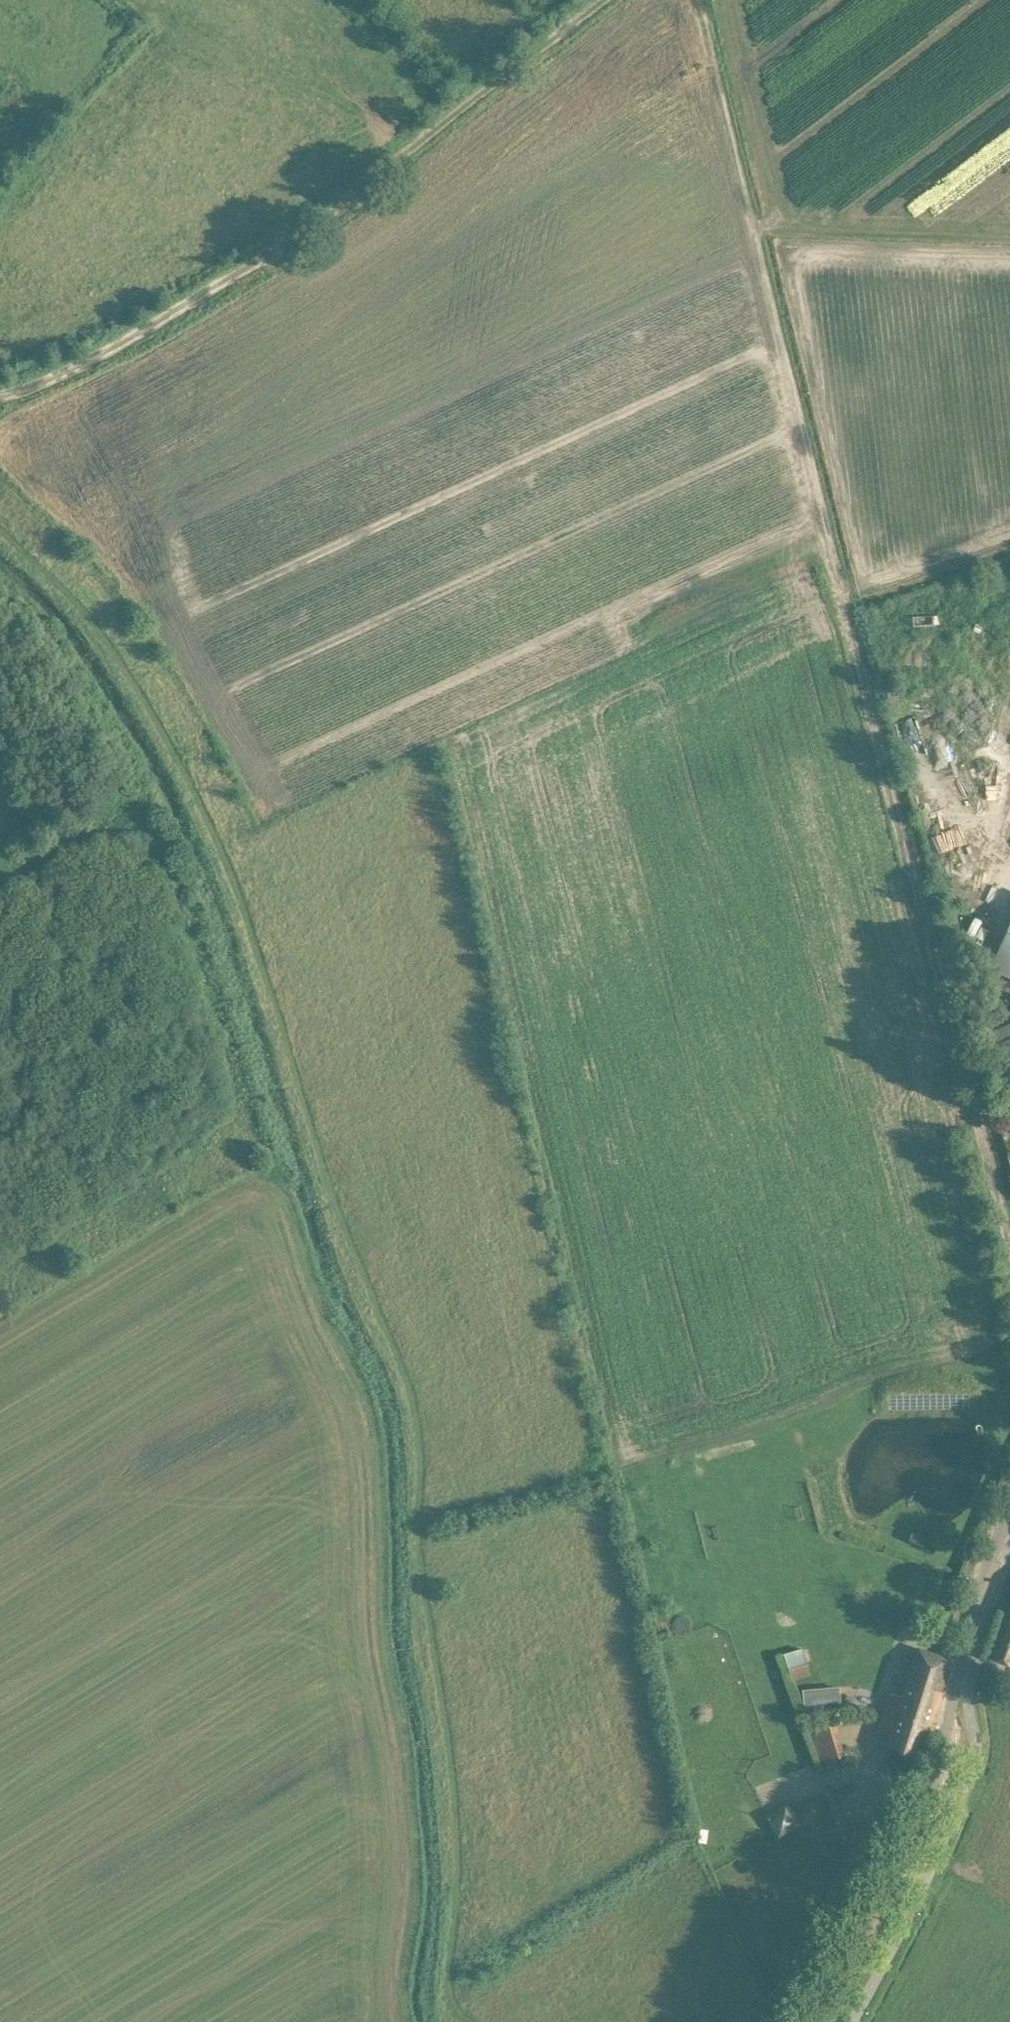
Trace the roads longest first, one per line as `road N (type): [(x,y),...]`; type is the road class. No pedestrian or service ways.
road 1 (track): [(466,2021),(461,1992),(469,1888),(434,1643),(420,1421),(364,1283),(228,842),(112,646),(0,532)]
road 2 (track): [(705,0),(1009,1232)]
road 3 (track): [(0,377),(271,241),(589,0)]
road 4 (tertiary): [(822,2021),(939,1769),(979,1607),(1009,1528)]

